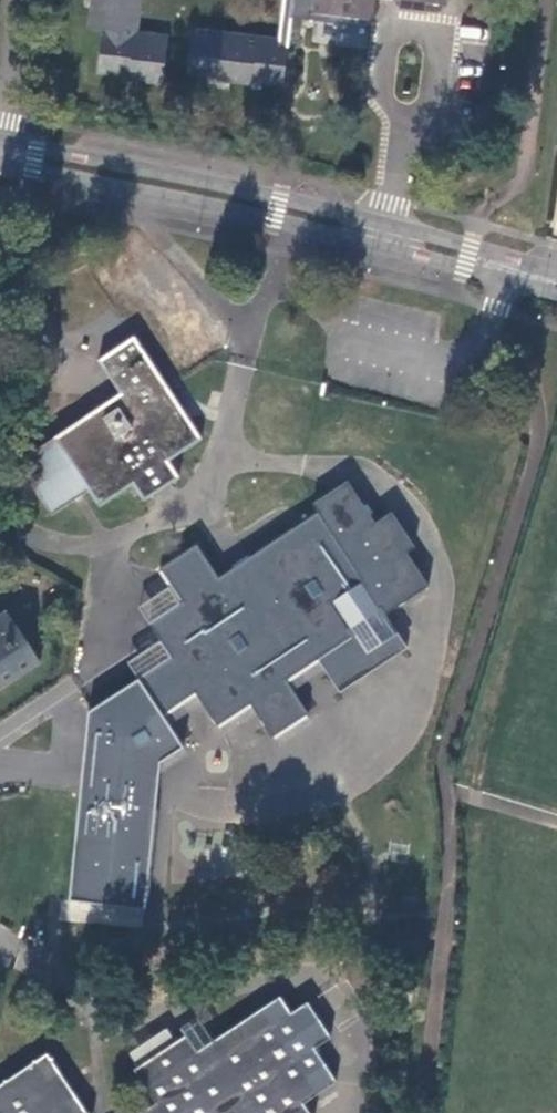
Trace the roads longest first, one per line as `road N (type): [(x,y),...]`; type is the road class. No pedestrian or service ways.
road 1 (tertiary): [(556,283),(278,210),(0,153)]

